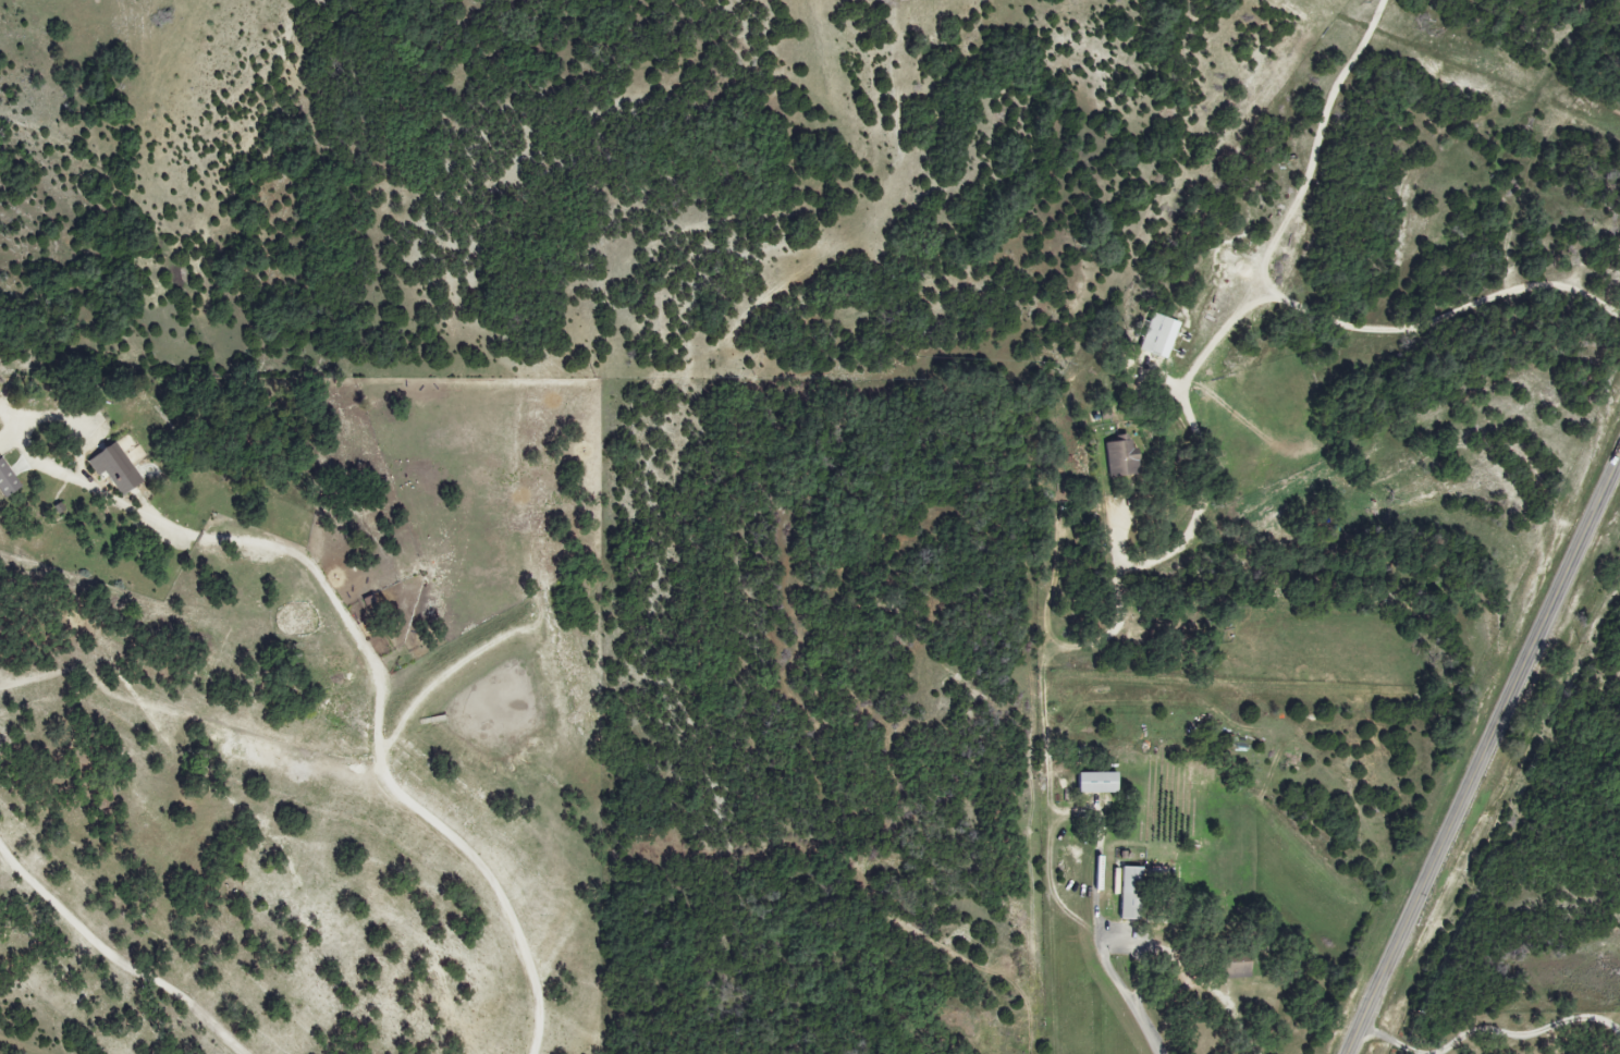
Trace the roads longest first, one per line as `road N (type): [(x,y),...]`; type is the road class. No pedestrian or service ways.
road 1 (secondary): [(1619,455),(1345,1053)]

